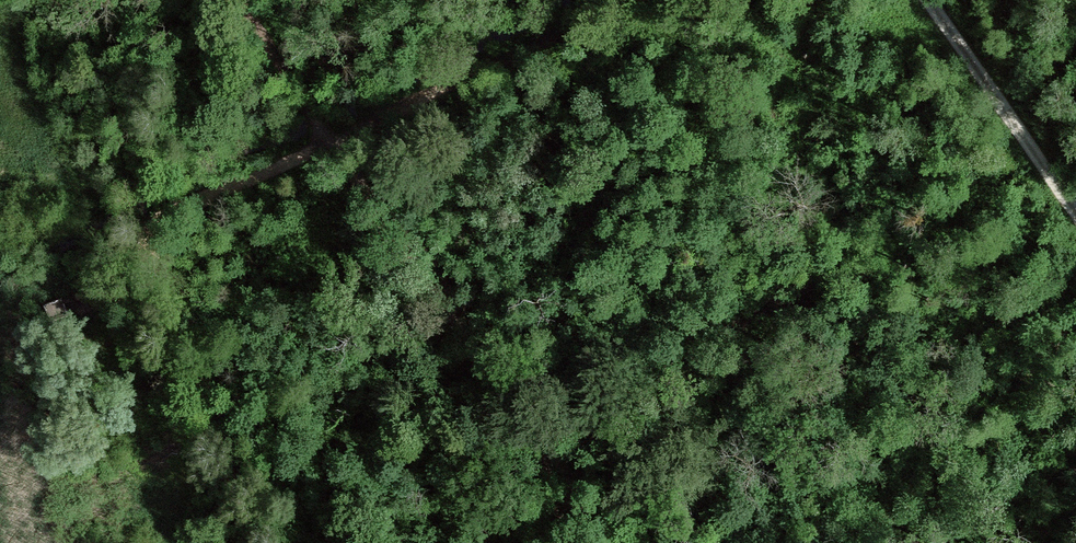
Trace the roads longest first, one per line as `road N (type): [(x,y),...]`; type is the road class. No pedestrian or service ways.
road 1 (track): [(612,542),(334,141)]
road 2 (track): [(334,141),(629,0)]
road 3 (track): [(925,0),(1075,219)]
road 4 (track): [(334,141),(237,0)]

